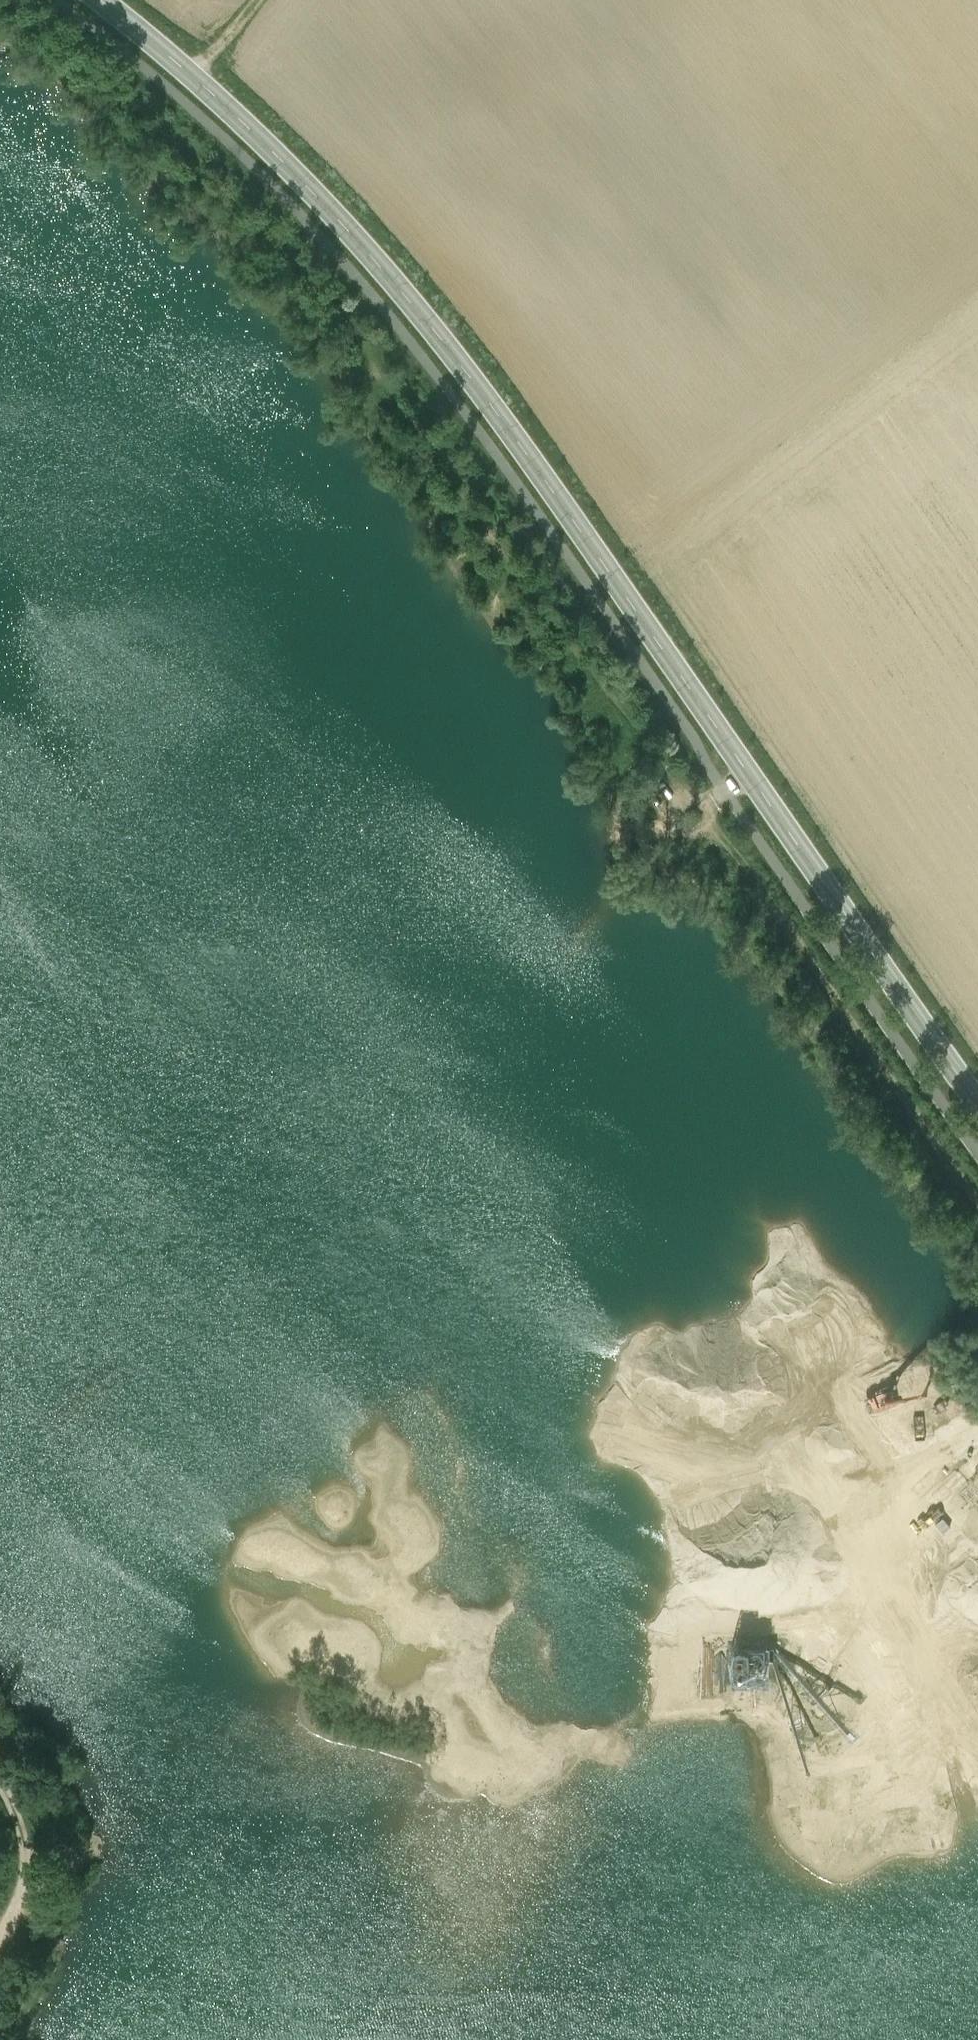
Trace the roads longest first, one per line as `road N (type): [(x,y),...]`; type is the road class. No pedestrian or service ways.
road 1 (tertiary): [(101,0),(299,177),(415,306),(519,441),(977,1101)]
road 2 (track): [(0,1925),(26,1880),(27,1846),(0,1782)]

